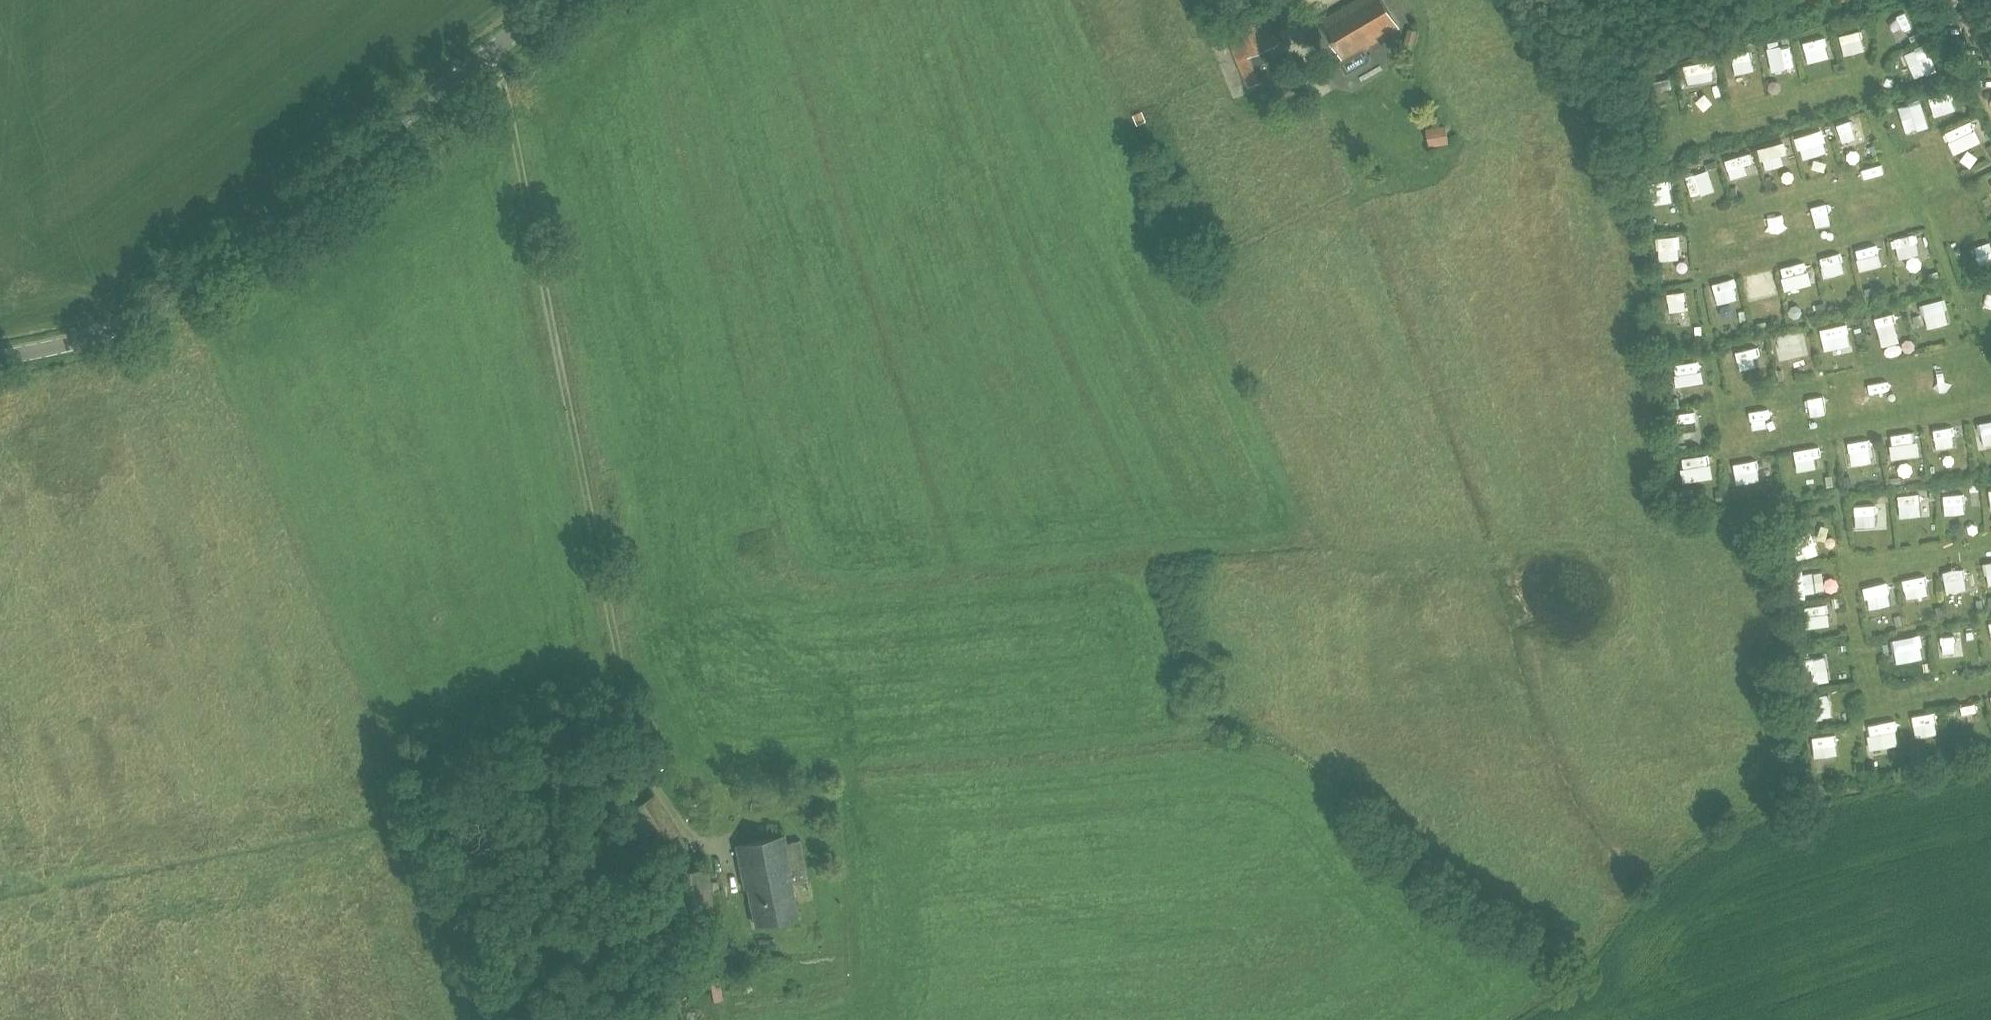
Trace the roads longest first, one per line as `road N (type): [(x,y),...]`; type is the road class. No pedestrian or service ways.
road 1 (track): [(493,52),(649,772)]
road 2 (unclassified): [(0,358),(80,342),(143,318),(561,0)]

